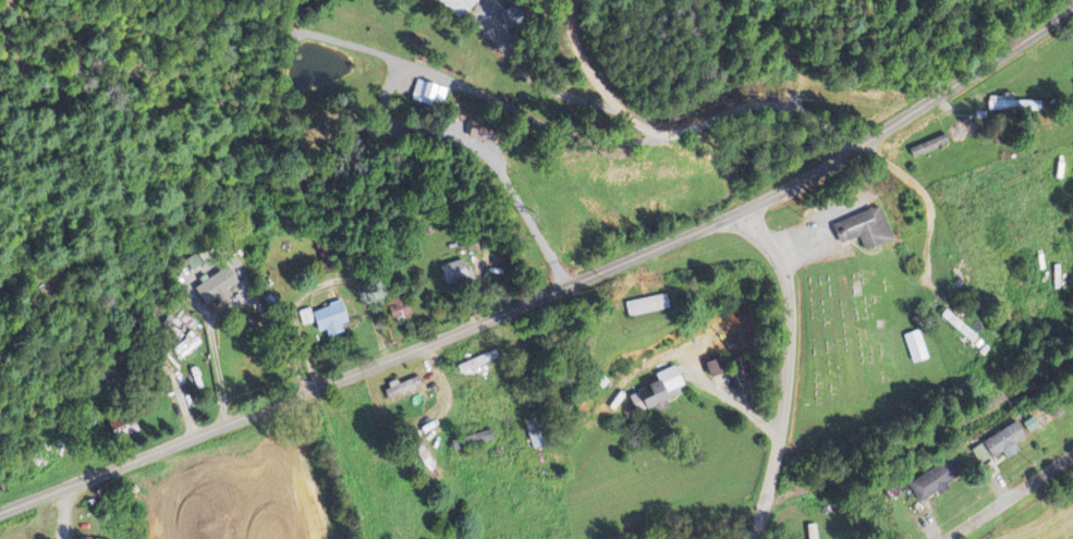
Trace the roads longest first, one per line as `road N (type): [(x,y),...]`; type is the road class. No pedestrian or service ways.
road 1 (tertiary): [(0,512),(745,209),(1072,8)]
road 2 (residential): [(759,538),(790,393),(792,303),(745,209)]
road 3 (residential): [(855,148),(845,121),(704,98),(631,29),(636,0)]
road 4 (residential): [(1072,465),(954,538)]

